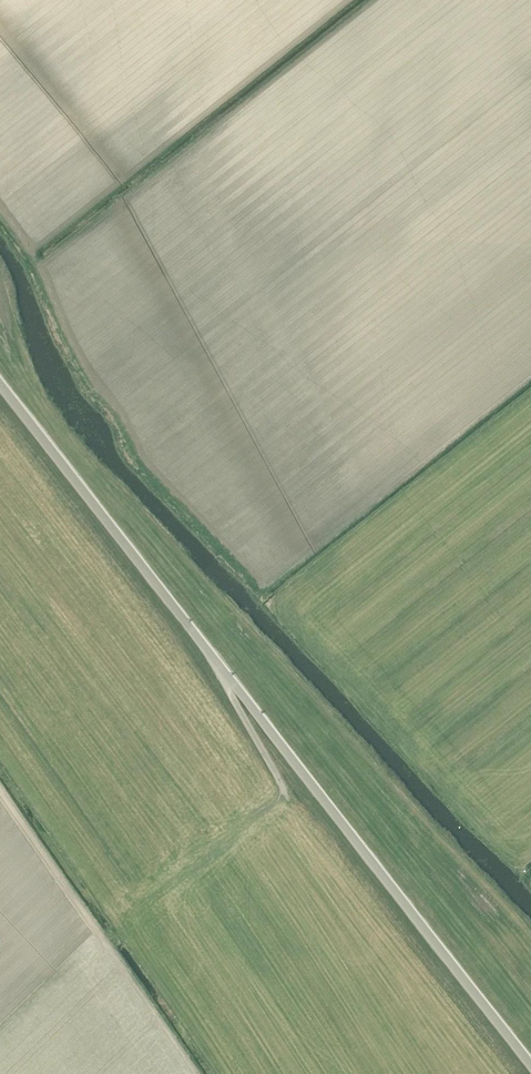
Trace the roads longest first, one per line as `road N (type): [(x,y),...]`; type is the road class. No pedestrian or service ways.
road 1 (unclassified): [(530,1070),(0,386)]

